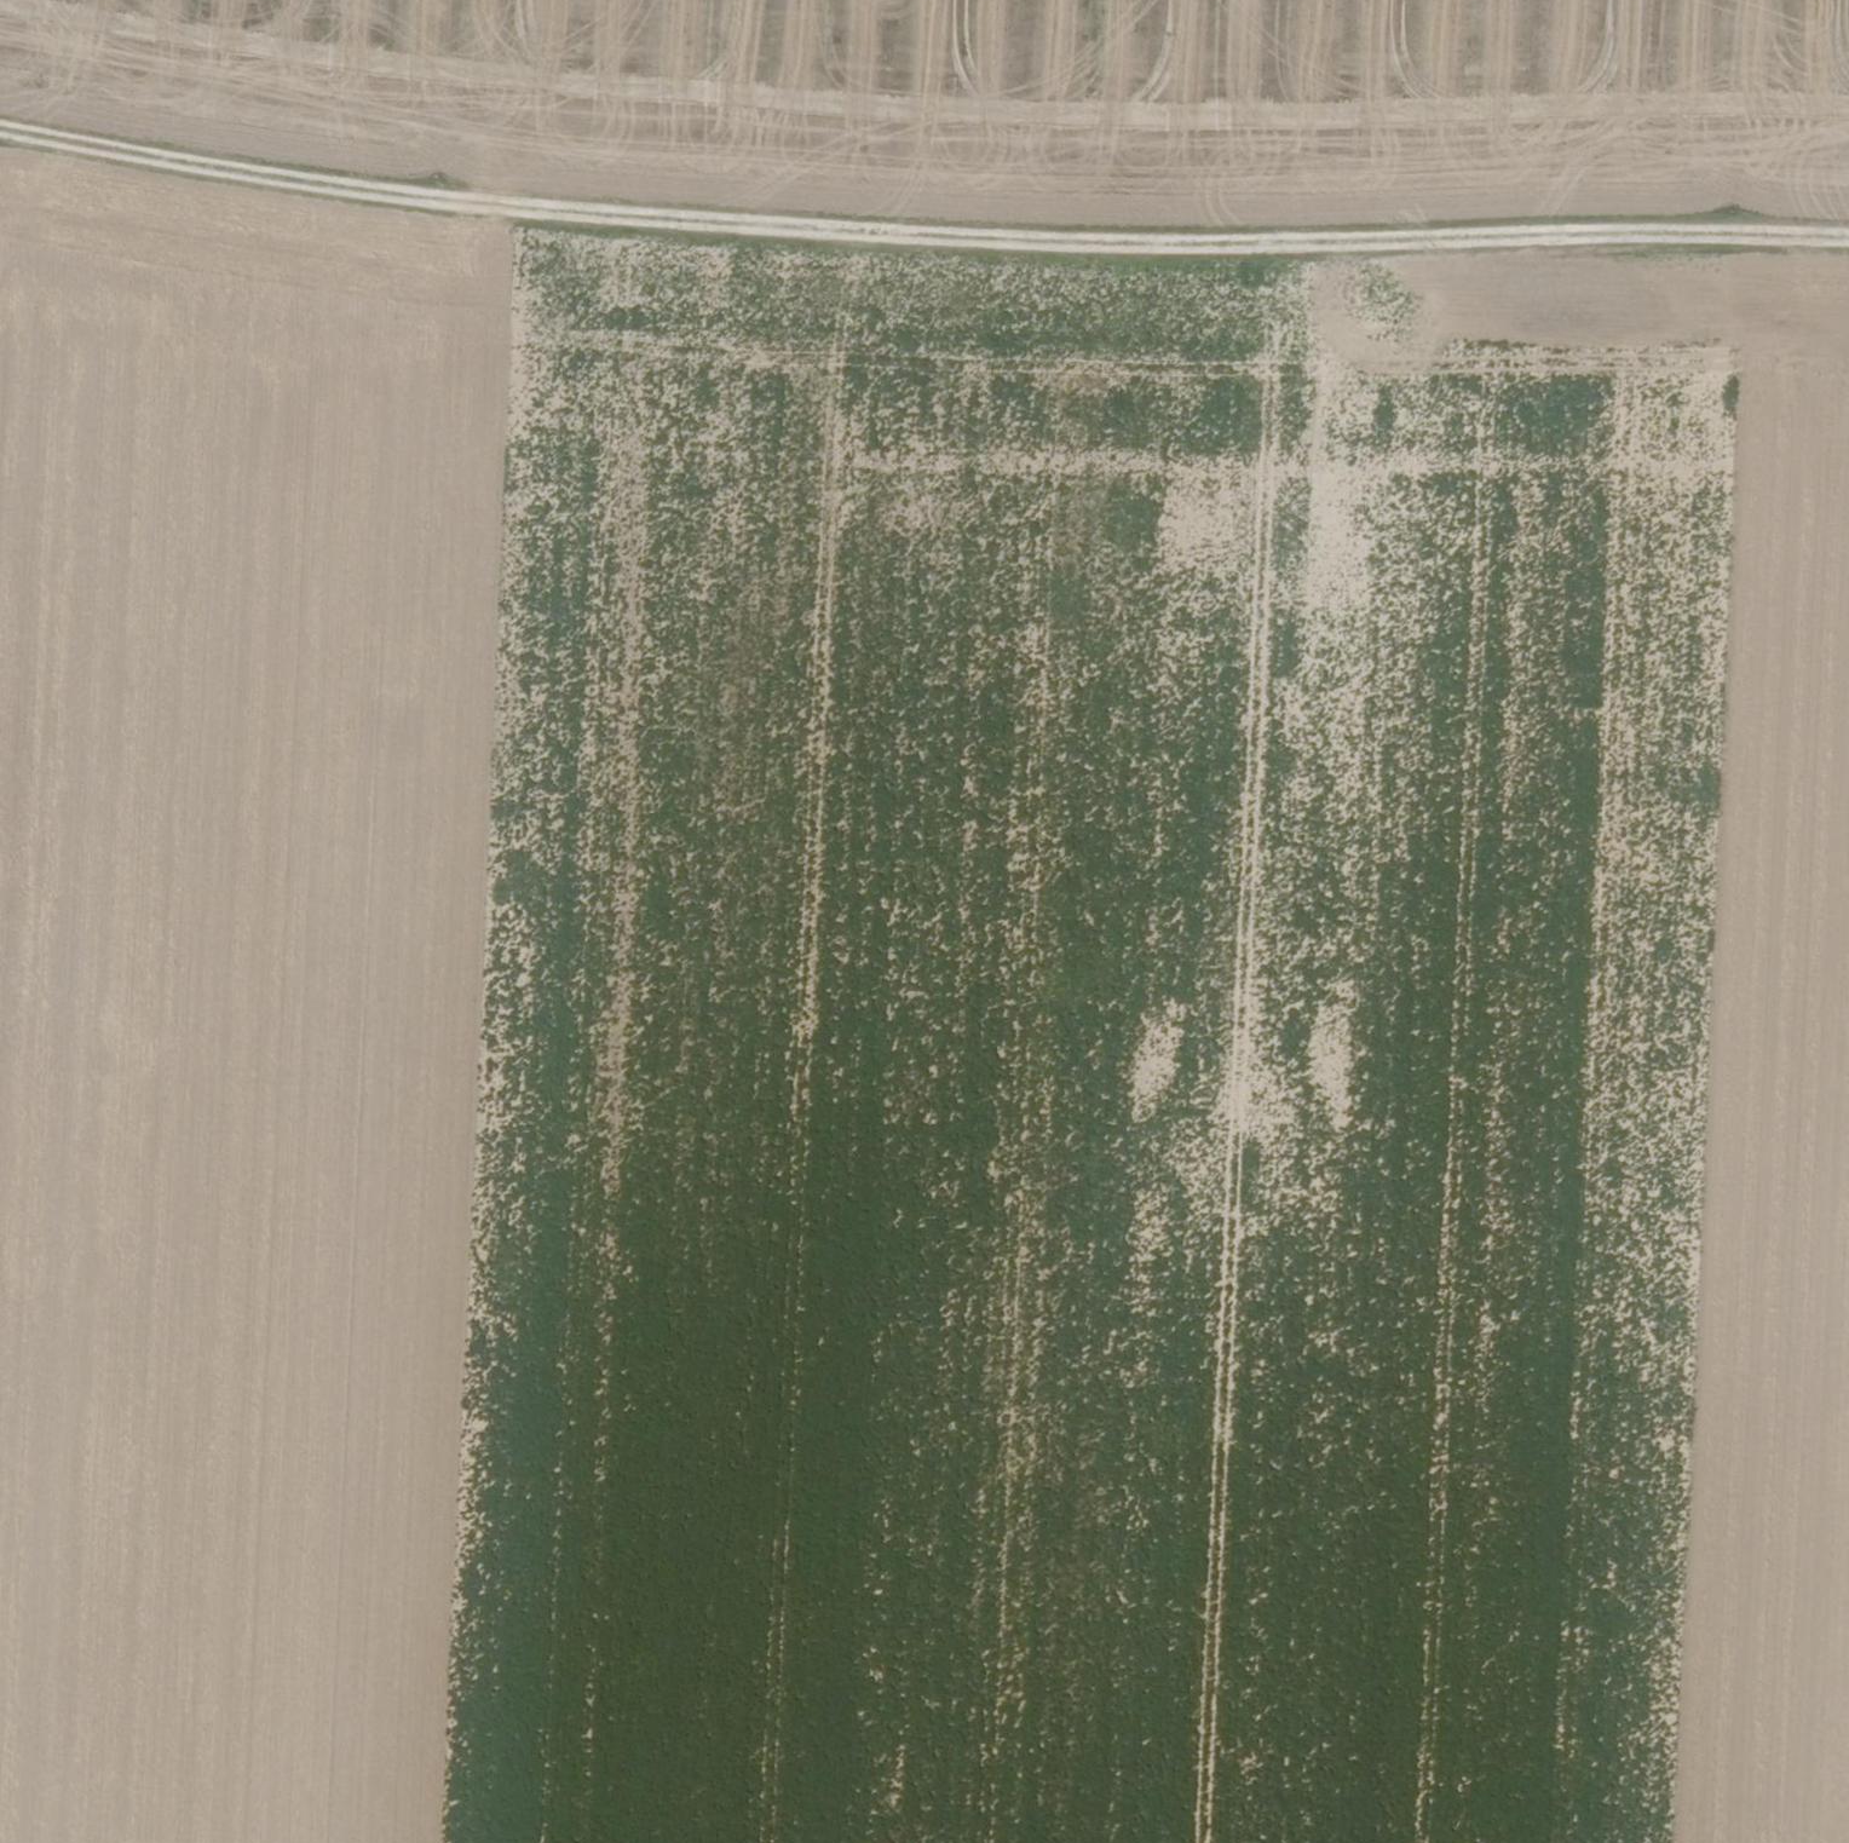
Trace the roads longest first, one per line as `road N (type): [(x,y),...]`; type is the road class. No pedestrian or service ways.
road 1 (track): [(1848,242),(1253,251),(558,219),(0,132)]

